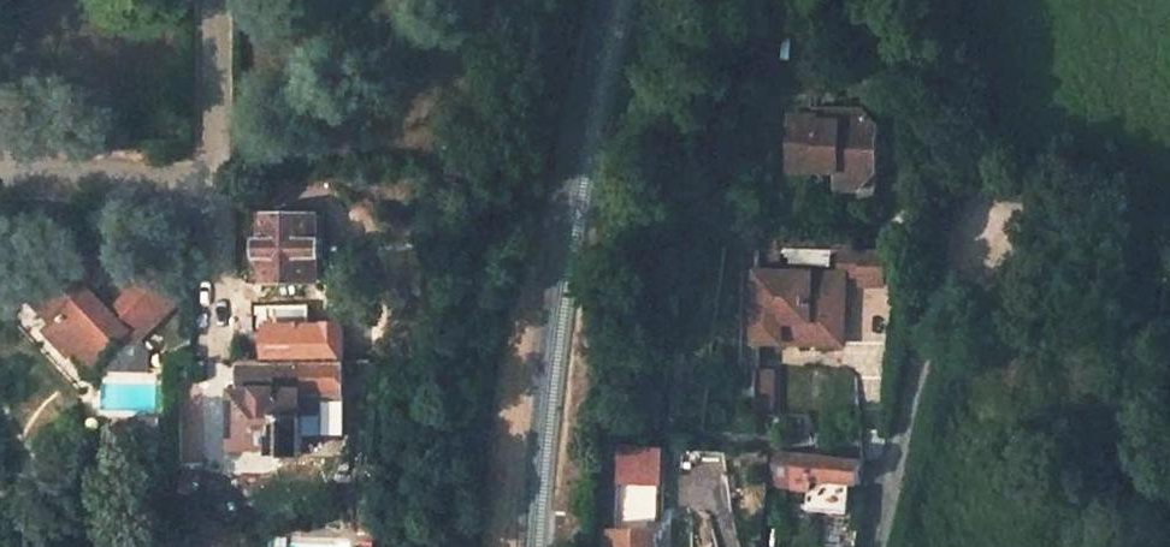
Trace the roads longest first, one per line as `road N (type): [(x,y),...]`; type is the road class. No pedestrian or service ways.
road 1 (residential): [(874,546),(955,189)]
road 2 (residential): [(213,175),(0,172)]
road 3 (track): [(955,189),(923,99),(902,0)]
road 4 (residential): [(213,0),(213,175)]
road 5 (residential): [(213,175),(215,347)]

